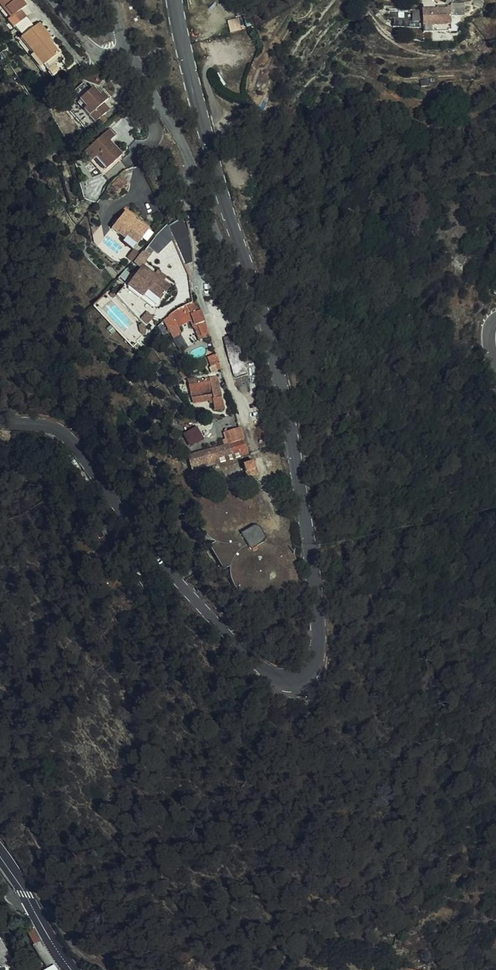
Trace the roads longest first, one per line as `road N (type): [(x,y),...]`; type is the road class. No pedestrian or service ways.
road 1 (tertiary): [(258,296),(293,410),(316,554),(321,630),(316,667),(307,678),(286,680),(265,670),(122,511),(80,440),(0,416)]
road 2 (unclassified): [(258,296),(238,282),(171,118),(106,0)]
road 3 (tertiary): [(173,0),(202,122),(258,296)]

